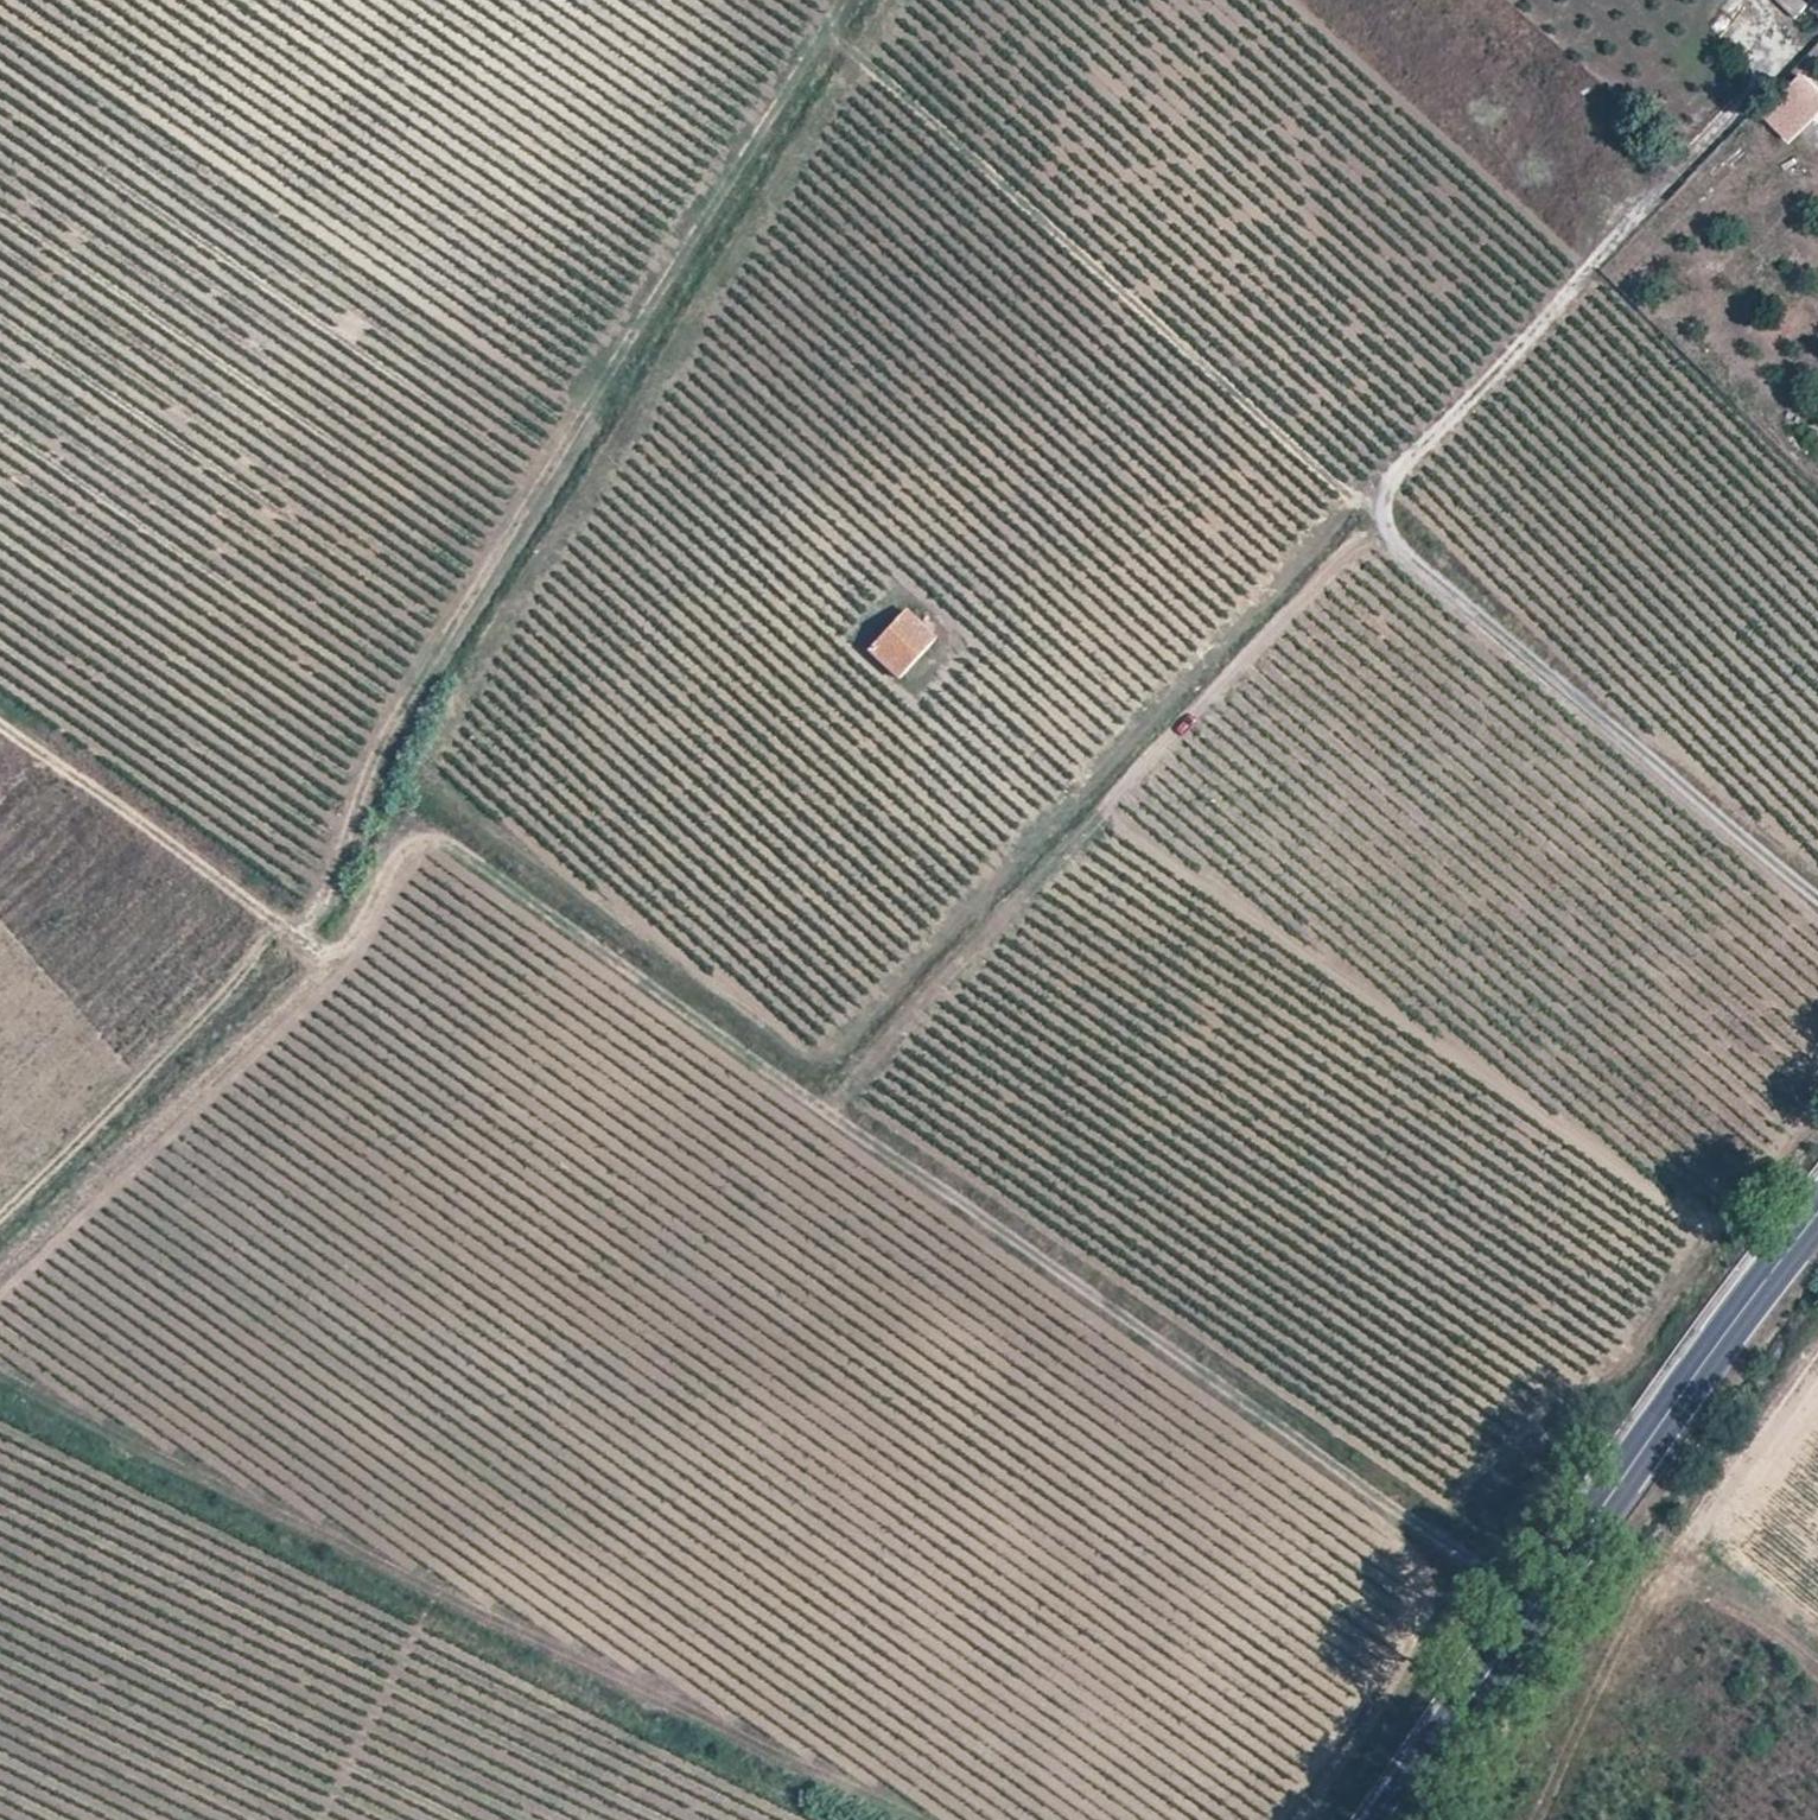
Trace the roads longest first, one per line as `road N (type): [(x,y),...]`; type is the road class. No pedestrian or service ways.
road 1 (track): [(1817,899),(1404,554),(1387,526),(1386,501),(1395,469),(1502,365),(1784,57)]
road 2 (primary): [(1817,1219),(1397,1819)]
road 3 (track): [(0,721),(285,928)]

